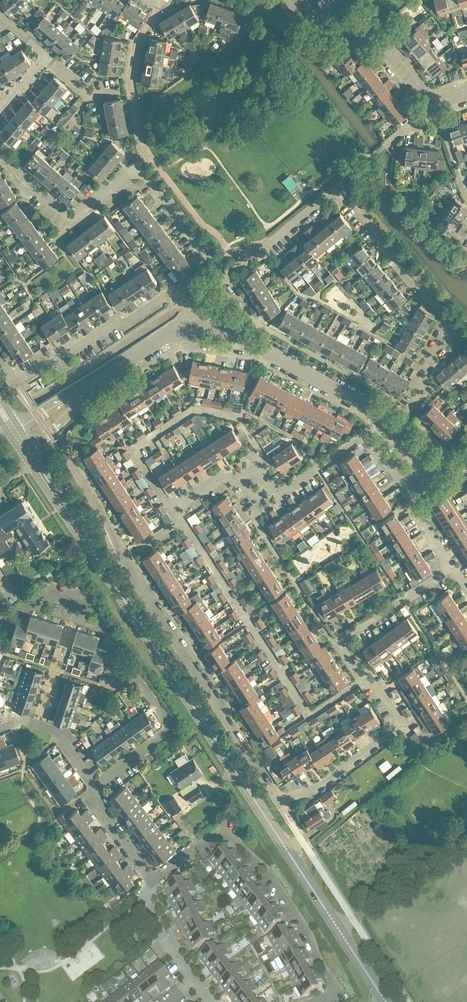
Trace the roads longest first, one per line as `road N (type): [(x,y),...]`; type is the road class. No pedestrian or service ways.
road 1 (secondary): [(339,928),(19,438)]
road 2 (residential): [(91,785),(163,736),(166,717),(118,662),(93,608),(45,593),(12,621),(0,617)]
road 3 (residential): [(223,275),(151,174),(126,174),(70,221),(16,181),(0,157)]
road 4 (residential): [(317,1001),(335,984),(267,872),(227,831),(153,879)]
road 5 (residential): [(340,186),(450,321),(418,405),(394,431)]
road 6 (residential): [(278,806),(122,559)]
road 7 (residential): [(367,676),(316,707),(306,703),(182,521)]
road 8 (residential): [(367,676),(402,726),(278,806)]
road 9 (residential): [(189,325),(19,438)]
road 10 (residential): [(182,521),(142,444),(196,408),(242,418)]
road 11 (residential): [(163,299),(16,384),(0,360)]
road 12 (residential): [(367,676),(337,641),(454,568)]
road 13 (residential): [(380,419),(242,338)]
road 14 (residential): [(339,928),(466,839)]
road 15 (residential): [(223,275),(340,186)]
road 16 (residential): [(91,785),(58,733),(19,718),(0,726)]

